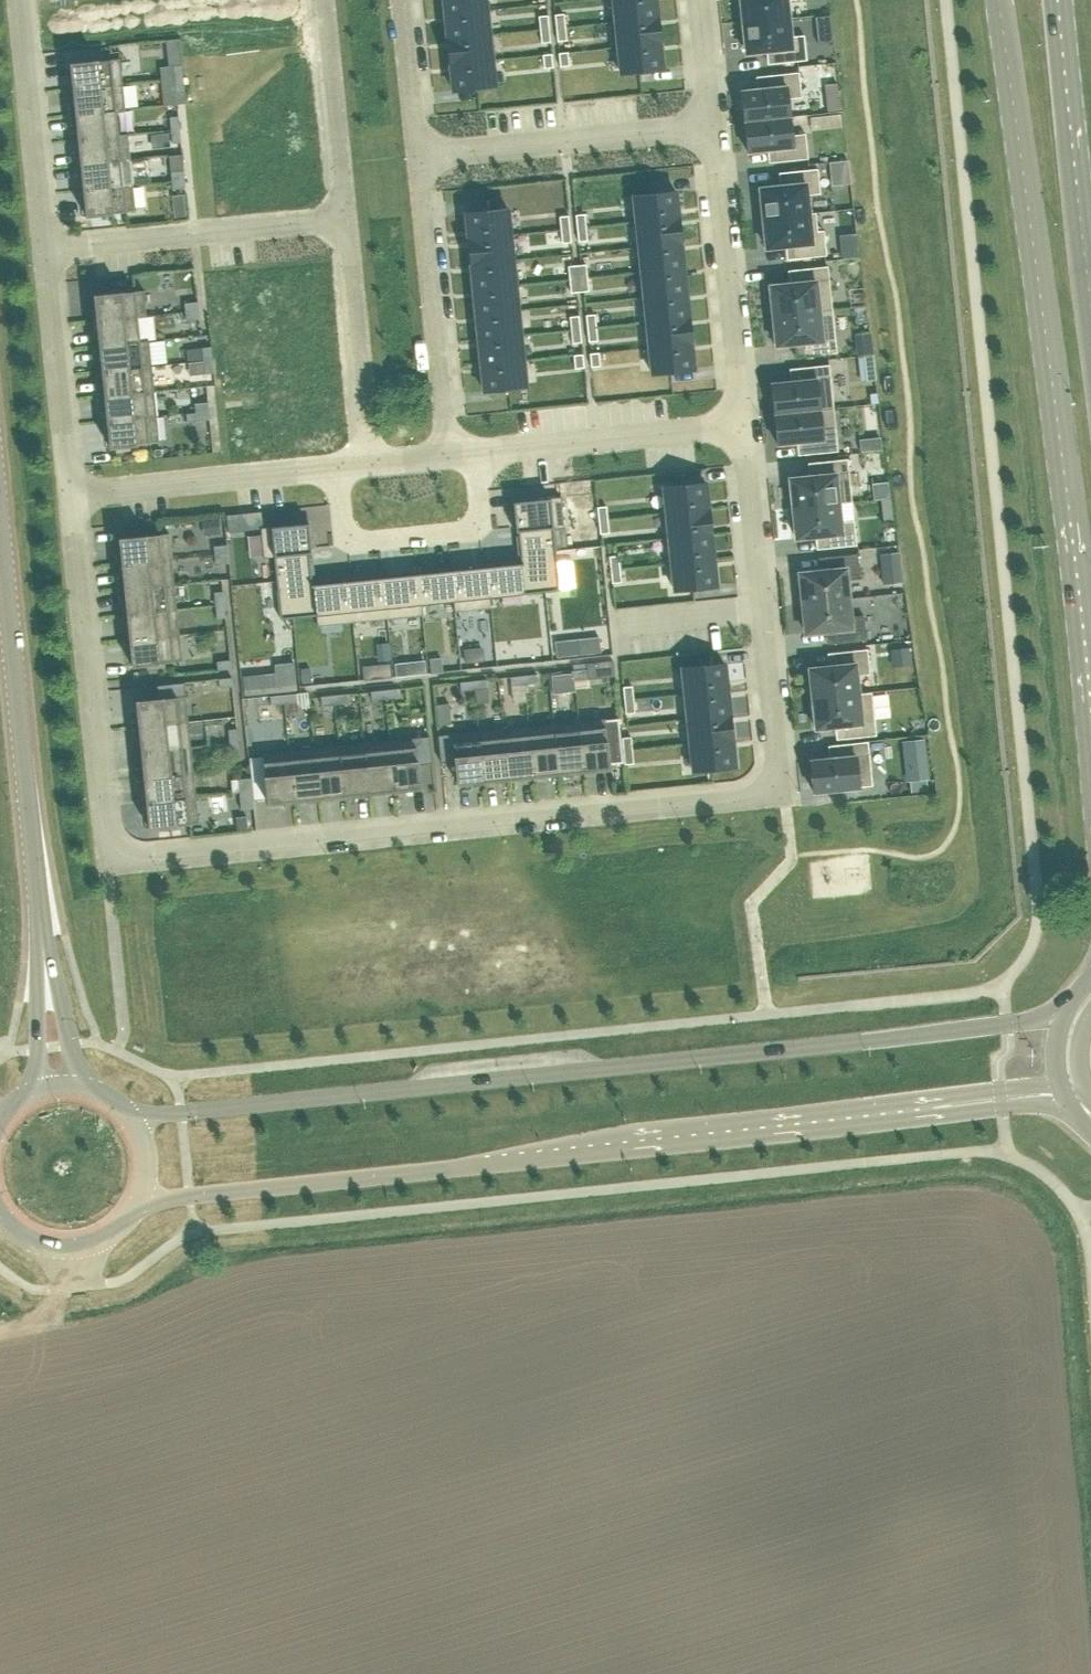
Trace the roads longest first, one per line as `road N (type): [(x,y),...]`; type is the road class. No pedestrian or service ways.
road 1 (residential): [(762,606),(782,793),(110,865),(68,494)]
road 2 (tertiary): [(1067,1012),(130,1112)]
road 3 (tertiary): [(144,1202),(916,1110)]
road 4 (secondary): [(999,0),(1066,459),(1090,692)]
road 5 (tertiary): [(0,520),(41,921)]
road 6 (residential): [(711,125),(742,429)]
road 7 (residential): [(417,156),(452,455)]
road 8 (residential): [(47,251),(345,216)]
road 9 (residential): [(711,125),(417,156)]
road 10 (secondary): [(1090,279),(1056,0)]
road 11 (residential): [(337,467),(344,533),(361,543),(464,533),(479,518),(472,453)]
road 12 (residential): [(472,453),(742,429)]
road 13 (residential): [(68,494),(337,467)]
road 14 (residential): [(47,251),(21,0)]
road 15 (residential): [(345,216),(370,464)]
road 16 (residential): [(68,494),(47,251)]
road 17 (residential): [(322,0),(345,216)]
road 18 (residential): [(742,429),(762,606)]
road 19 (tertiary): [(0,1215),(28,1241),(81,1250),(107,1241),(144,1202)]
road 20 (tertiary): [(41,921),(38,1089)]
road 21 (tertiary): [(76,1084),(41,921)]
road 22 (tertiary): [(916,1110),(1047,1104),(1076,1112)]
road 23 (residential): [(401,0),(417,156)]
road 24 (tertiary): [(916,1110),(937,1098),(1062,1085)]
road 25 (residential): [(762,606),(620,620)]
road 26 (residential): [(699,0),(711,125)]

